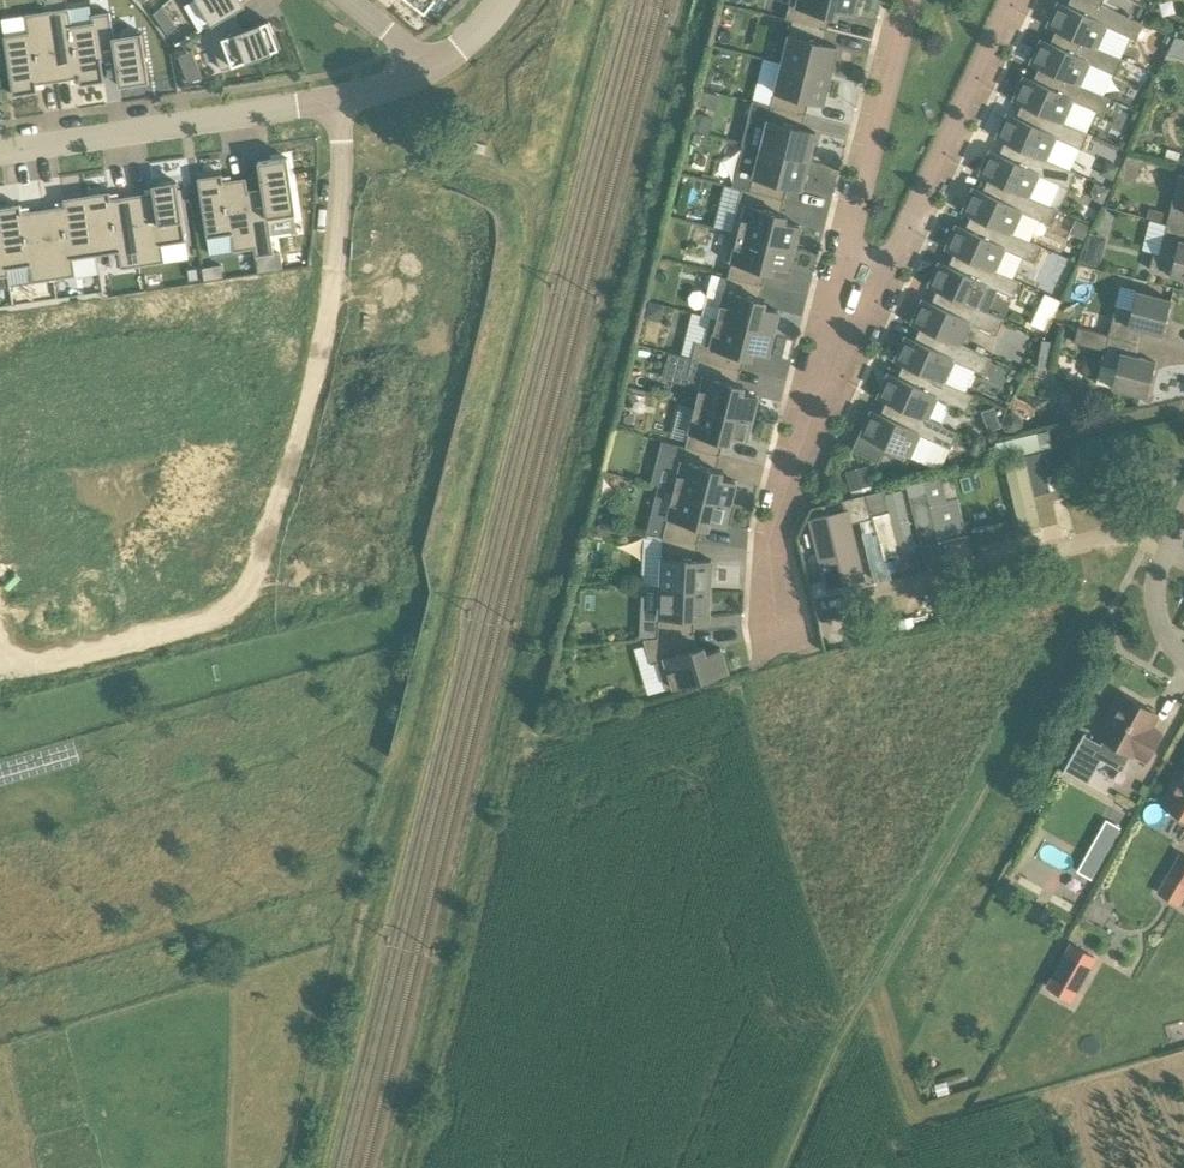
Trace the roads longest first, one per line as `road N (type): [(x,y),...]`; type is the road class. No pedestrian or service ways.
road 1 (residential): [(0,657),(21,663),(82,653),(237,607),(256,586),(323,338),(339,229),(336,97)]
road 2 (track): [(781,1167),(837,1029),(988,773),(1117,603)]
road 3 (residential): [(830,610),(1097,539),(1175,527)]
road 4 (residential): [(0,150),(336,97)]
road 5 (residential): [(830,366),(777,518),(779,650)]
road 6 (residential): [(1014,0),(903,248)]
road 7 (residential): [(912,0),(855,225)]
road 8 (residential): [(1183,665),(1158,624),(1155,592),(1175,527)]
road 9 (residential): [(855,225),(830,366)]
road 10 (residential): [(903,248),(830,366)]

